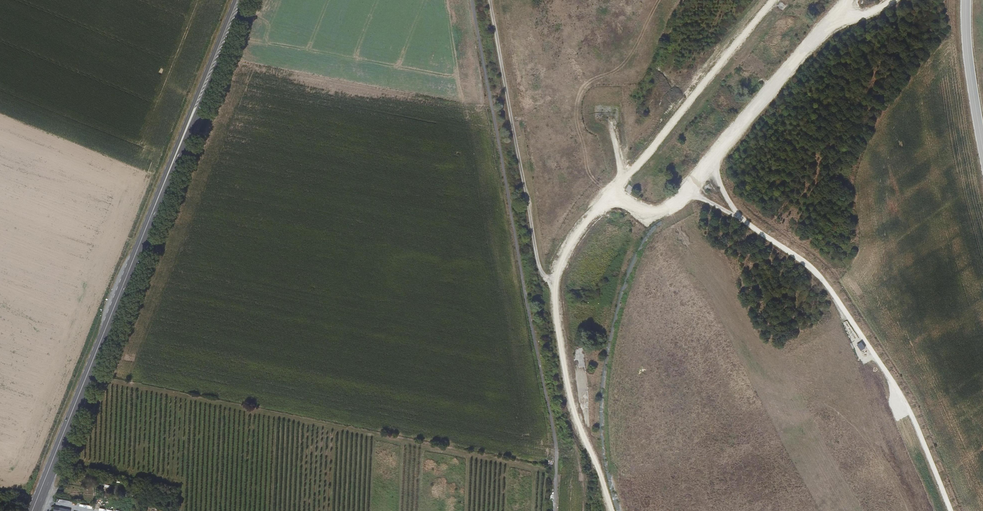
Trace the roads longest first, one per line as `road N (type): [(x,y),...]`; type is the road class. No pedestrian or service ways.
road 1 (track): [(612,510),(575,413),(555,294),(559,272),(582,226),(616,197),(642,210),(667,208),(849,0)]
road 2 (track): [(560,510),(561,461),(478,0)]
road 3 (track): [(686,187),(836,291),(909,403),(956,510)]
road 4 (primary): [(35,510),(147,231)]
road 5 (primary): [(147,231),(245,0)]
road 6 (primary): [(235,0),(147,231)]

